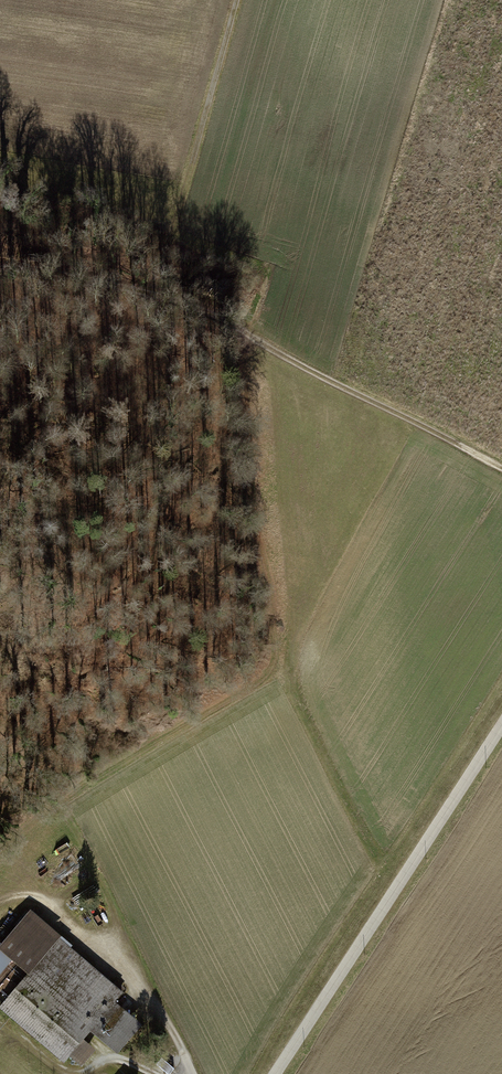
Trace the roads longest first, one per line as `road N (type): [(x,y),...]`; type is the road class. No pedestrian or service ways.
road 1 (track): [(229,321),(272,621),(270,673),(75,790)]
road 2 (unclassified): [(276,1073),(501,725)]
road 3 (track): [(501,469),(229,321),(151,298)]
road 4 (track): [(235,0),(151,298)]
road 5 (track): [(151,298),(70,275),(0,272)]

